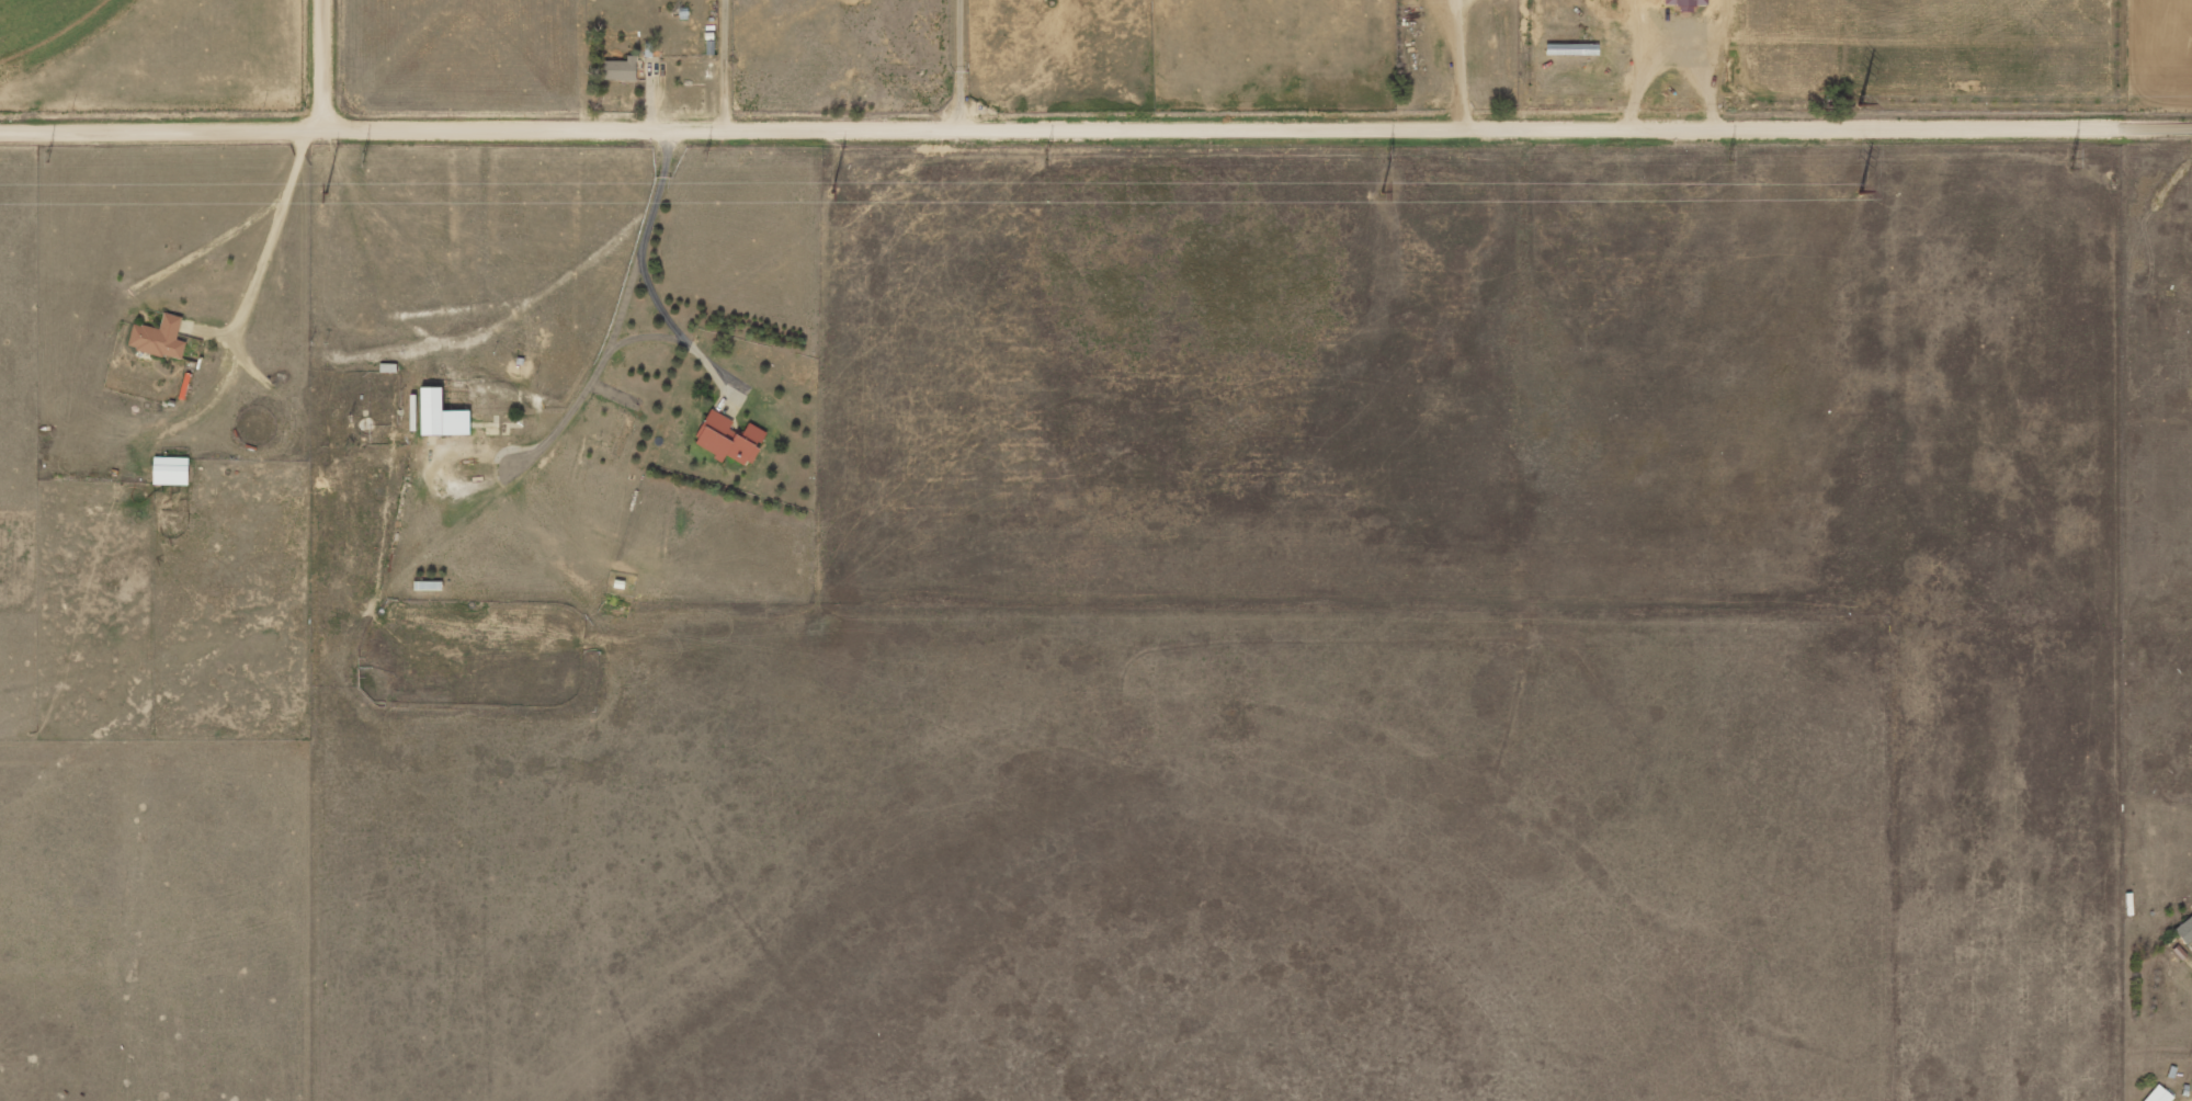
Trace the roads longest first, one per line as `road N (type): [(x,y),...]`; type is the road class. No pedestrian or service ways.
road 1 (residential): [(0,129),(2191,125)]
road 2 (residential): [(297,128),(271,232),(230,328)]
road 3 (residential): [(318,128),(325,0)]

